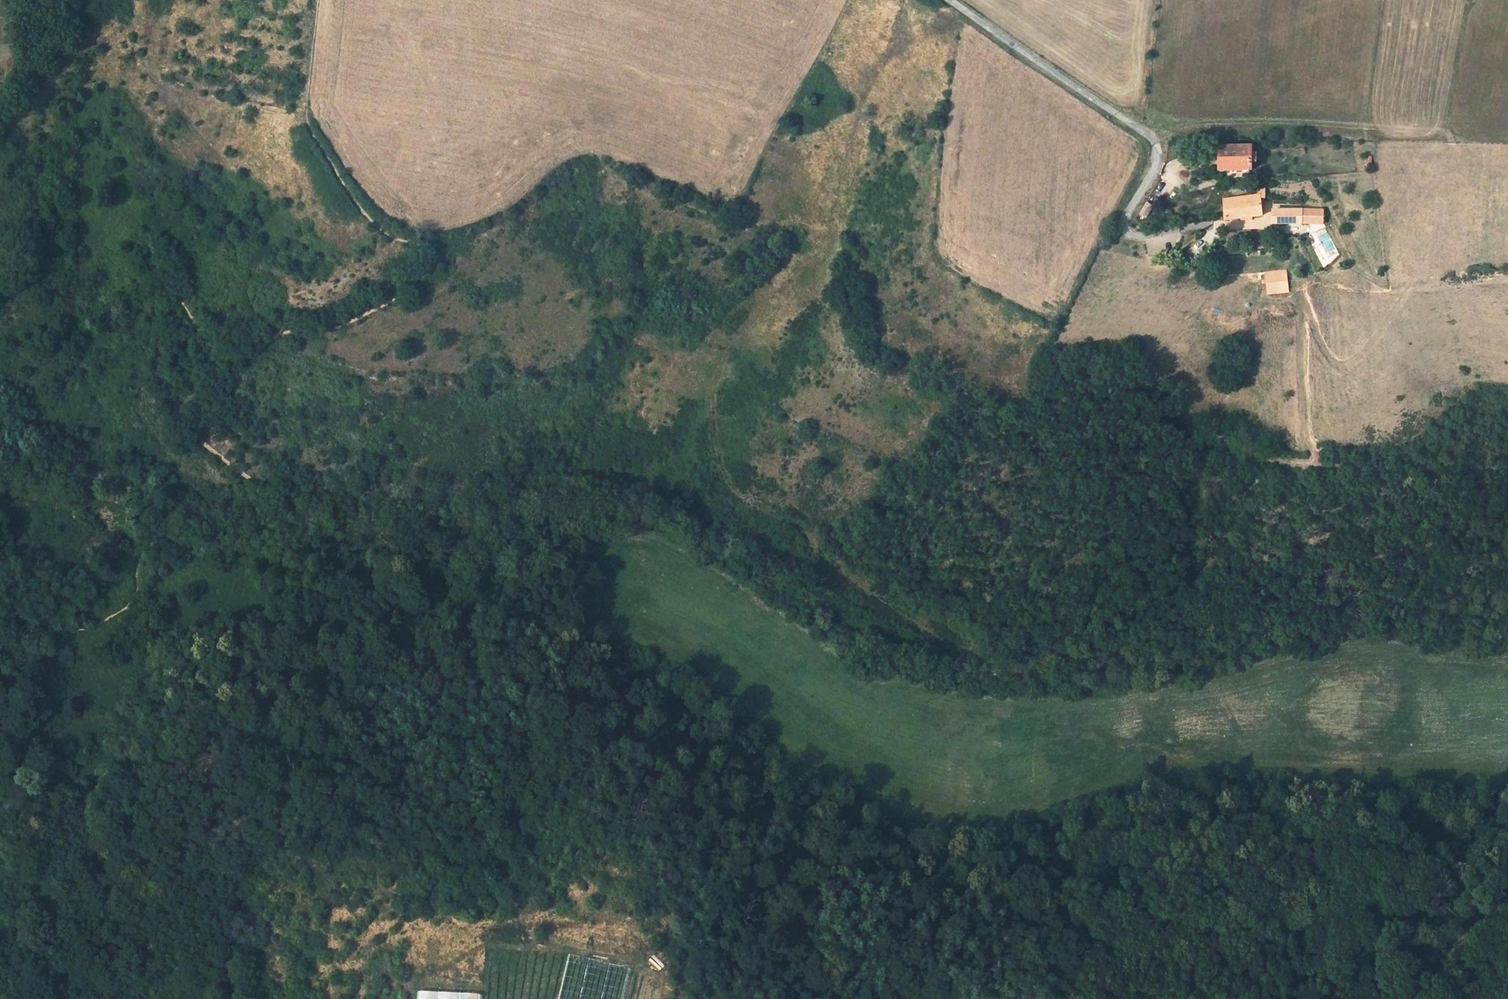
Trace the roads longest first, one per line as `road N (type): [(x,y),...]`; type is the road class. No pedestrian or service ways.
road 1 (residential): [(1205,225),(1131,234),(1129,211),(1157,152),(1151,136),(950,0)]

